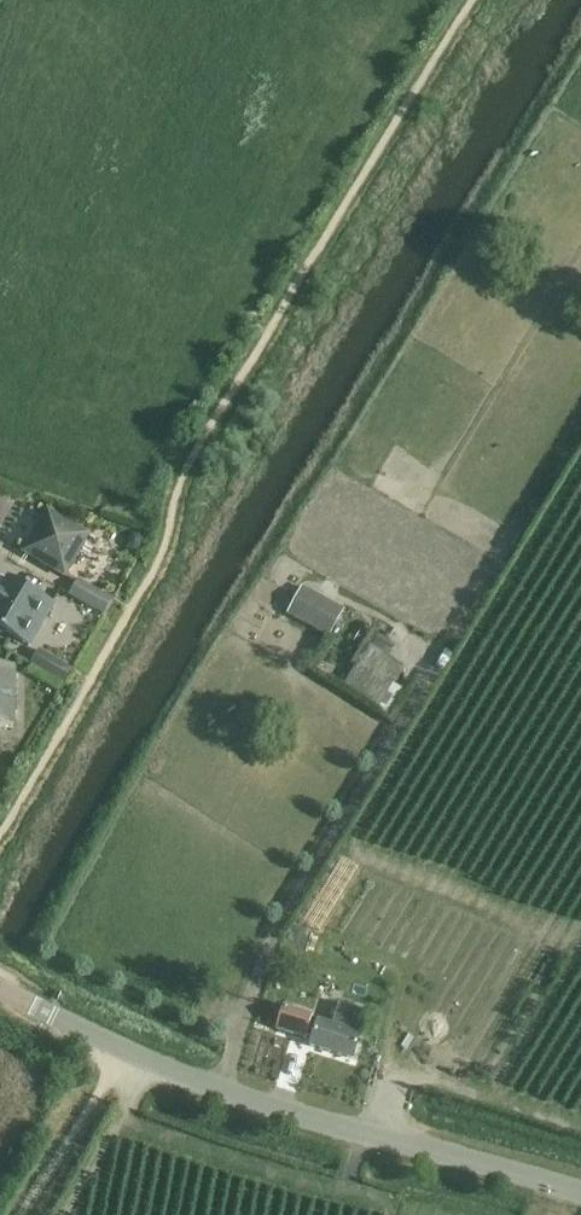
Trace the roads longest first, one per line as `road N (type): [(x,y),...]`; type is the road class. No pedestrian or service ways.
road 1 (unclassified): [(580,1198),(272,1113),(88,1039),(14,998)]

